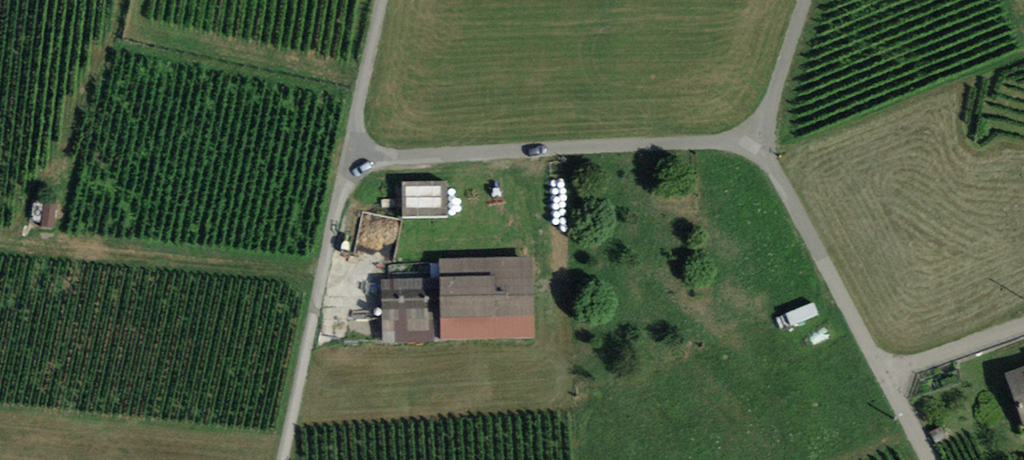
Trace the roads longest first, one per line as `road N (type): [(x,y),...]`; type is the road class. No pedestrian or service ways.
road 1 (residential): [(758,144),(350,158)]
road 2 (unclassified): [(350,158),(285,459)]
road 3 (residential): [(887,378),(758,144)]
road 4 (residential): [(383,0),(350,158)]
road 5 (residential): [(758,144),(805,0)]
road 6 (residential): [(1023,326),(887,378)]

